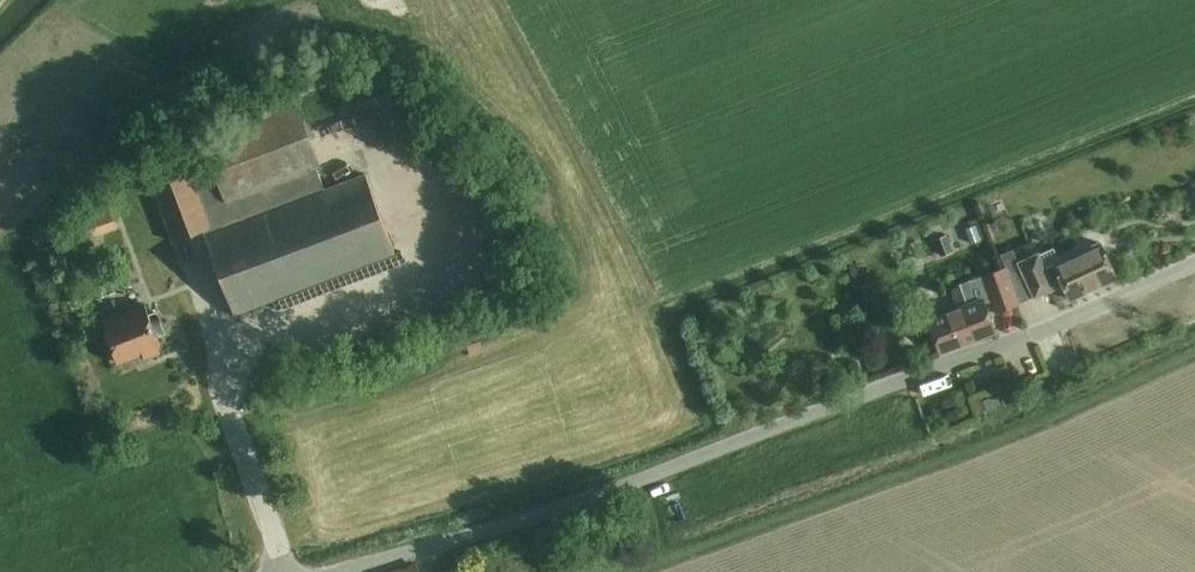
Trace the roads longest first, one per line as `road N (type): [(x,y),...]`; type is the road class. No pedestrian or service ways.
road 1 (unclassified): [(347,571),(489,537),(979,359),(1194,264)]

